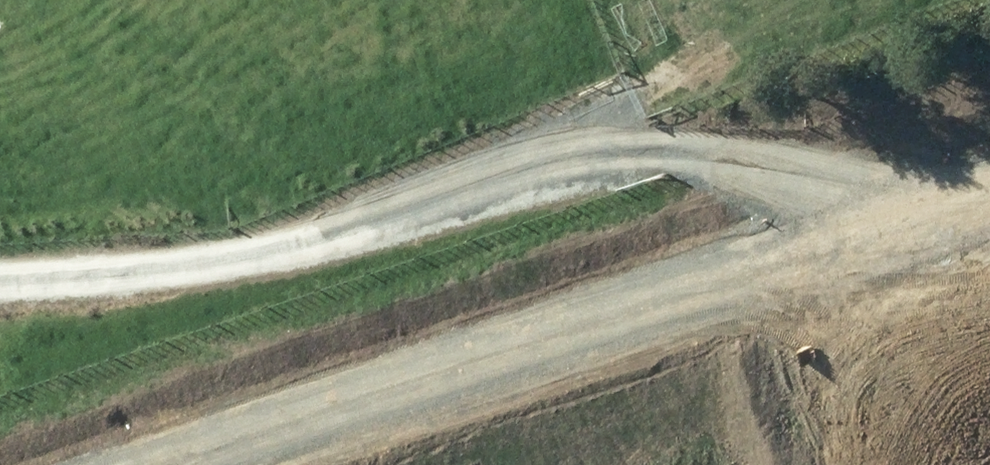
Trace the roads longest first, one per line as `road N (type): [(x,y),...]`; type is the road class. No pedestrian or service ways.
road 1 (unclassified): [(115,464),(734,256),(878,185)]
road 2 (track): [(664,160),(336,243),(187,272),(0,286)]
road 3 (unclassified): [(664,160),(878,185)]

